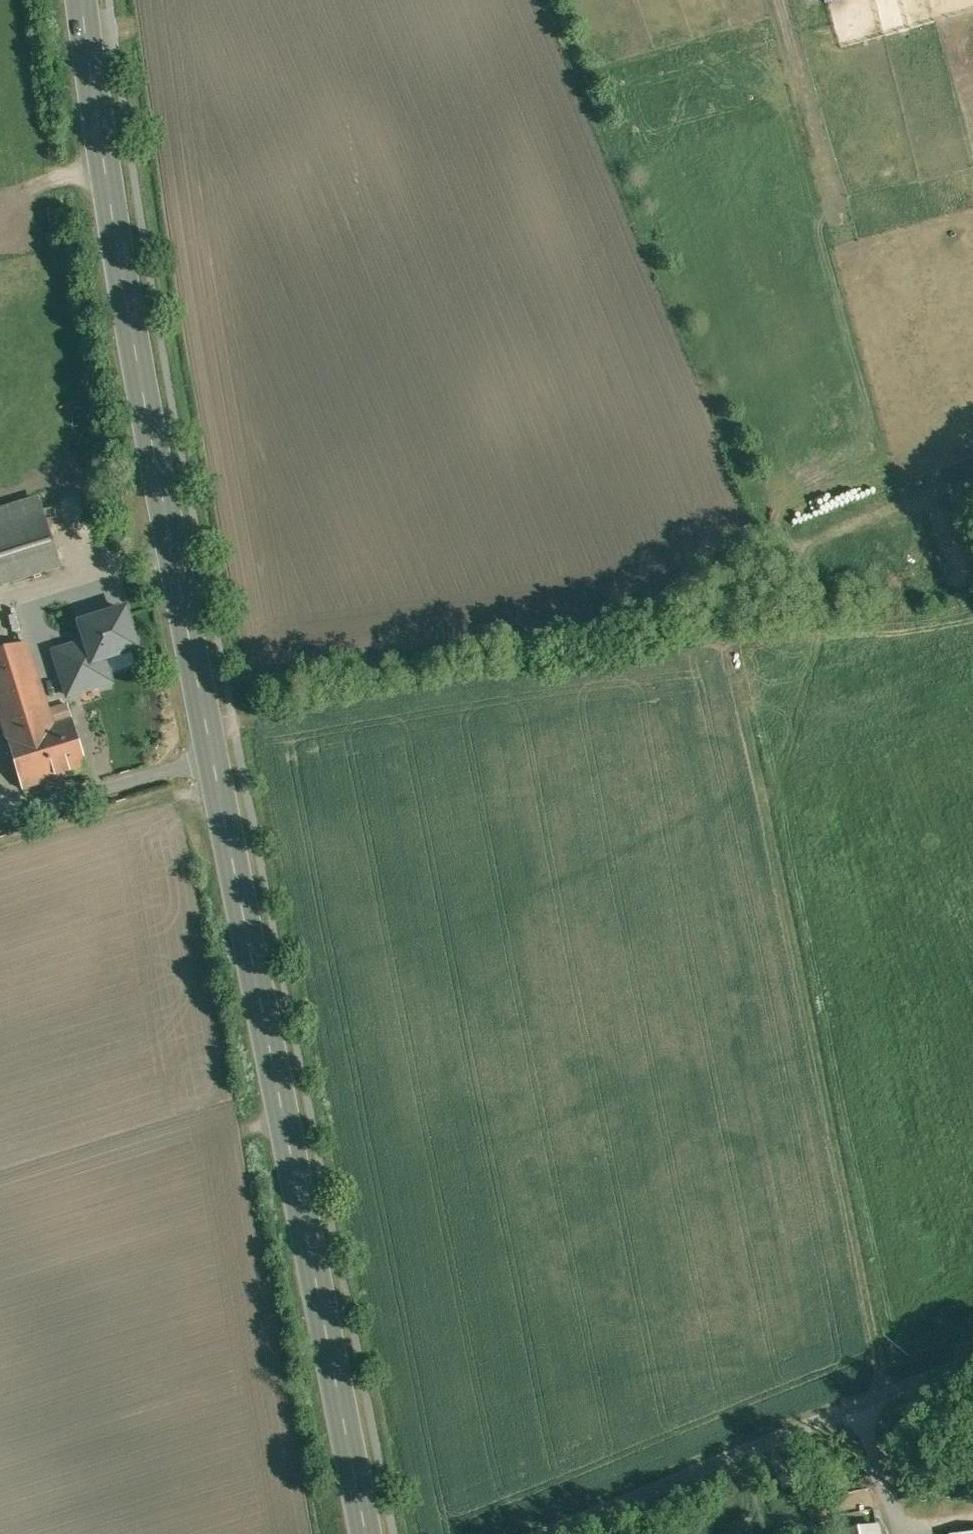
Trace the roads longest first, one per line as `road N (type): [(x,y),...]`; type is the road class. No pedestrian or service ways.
road 1 (secondary): [(84,0),(163,489),(364,1533)]
road 2 (unclassified): [(972,1362),(551,1533)]

